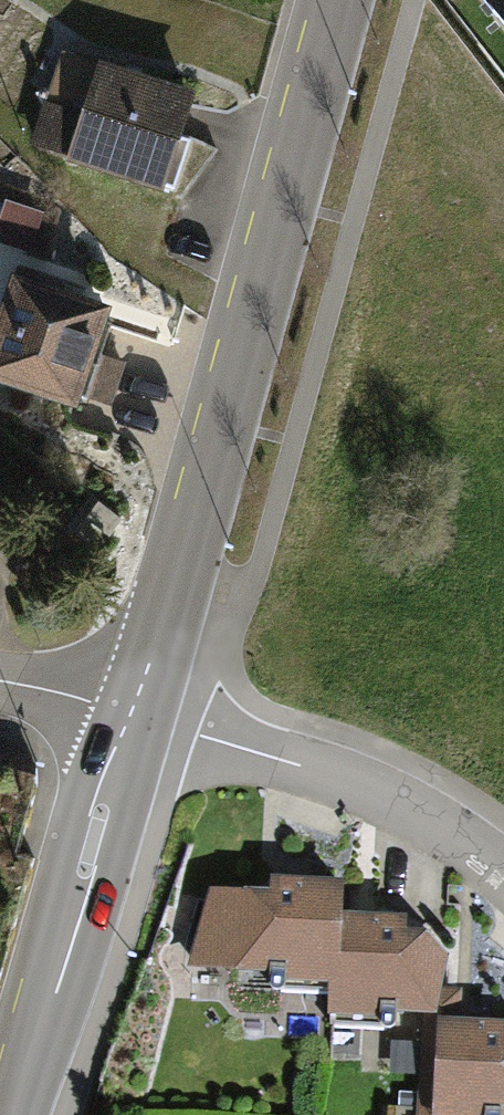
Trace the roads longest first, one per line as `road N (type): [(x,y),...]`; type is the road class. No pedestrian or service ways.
road 1 (tertiary): [(130,711),(223,420),(339,0)]
road 2 (tertiary): [(12,1114),(130,711)]
road 3 (residential): [(130,711),(311,770),(420,818),(503,878)]
road 4 (residential): [(130,711),(0,681)]

